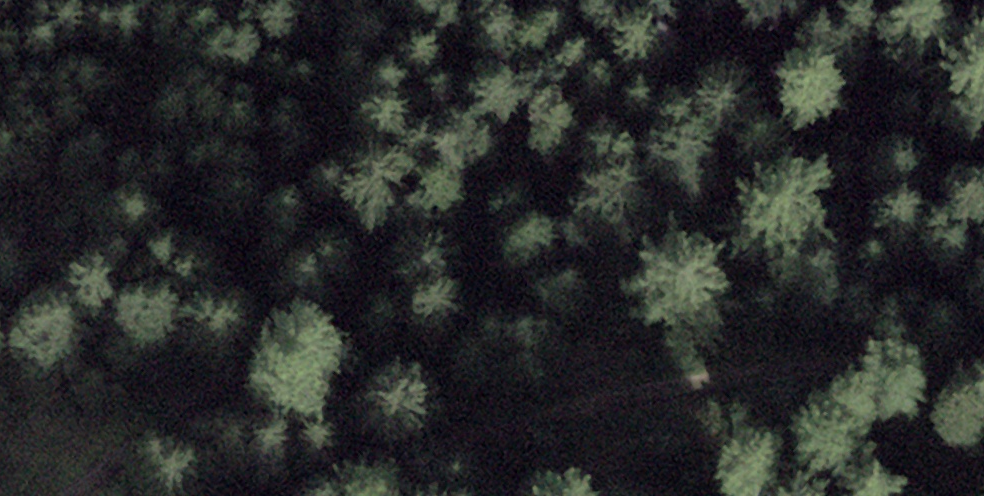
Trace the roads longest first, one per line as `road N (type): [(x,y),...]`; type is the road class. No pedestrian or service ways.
road 1 (track): [(109,495),(229,378),(605,111),(879,0)]
road 2 (track): [(983,370),(844,378),(318,495)]

